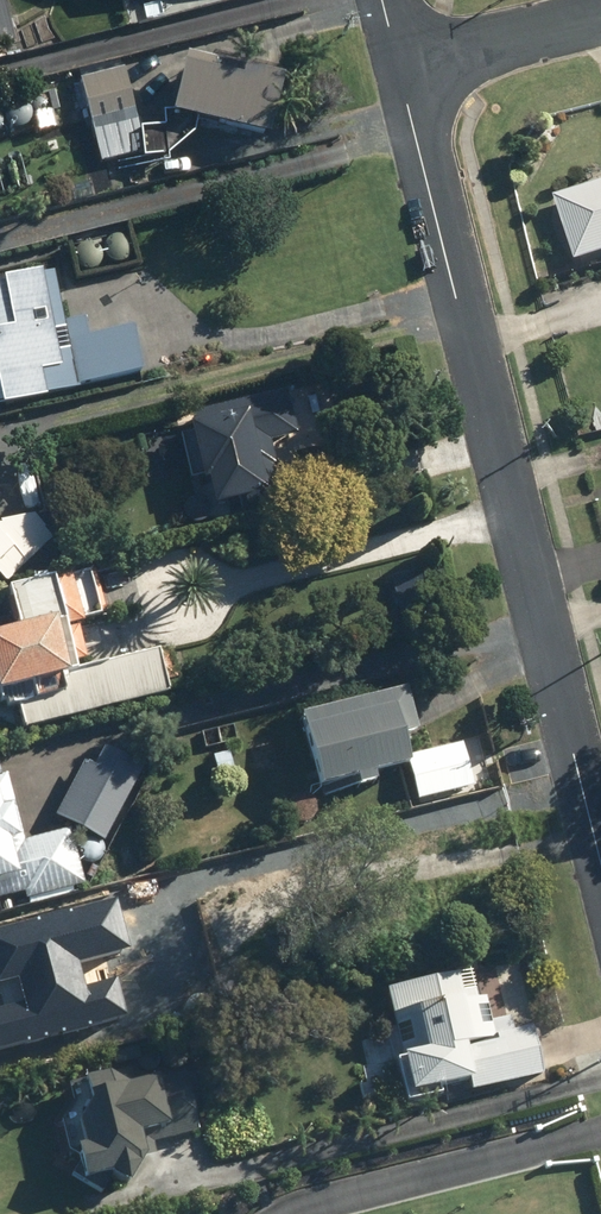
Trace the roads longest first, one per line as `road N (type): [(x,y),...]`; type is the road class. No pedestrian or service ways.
road 1 (residential): [(600,867),(398,68)]
road 2 (residential): [(398,68),(600,16)]

